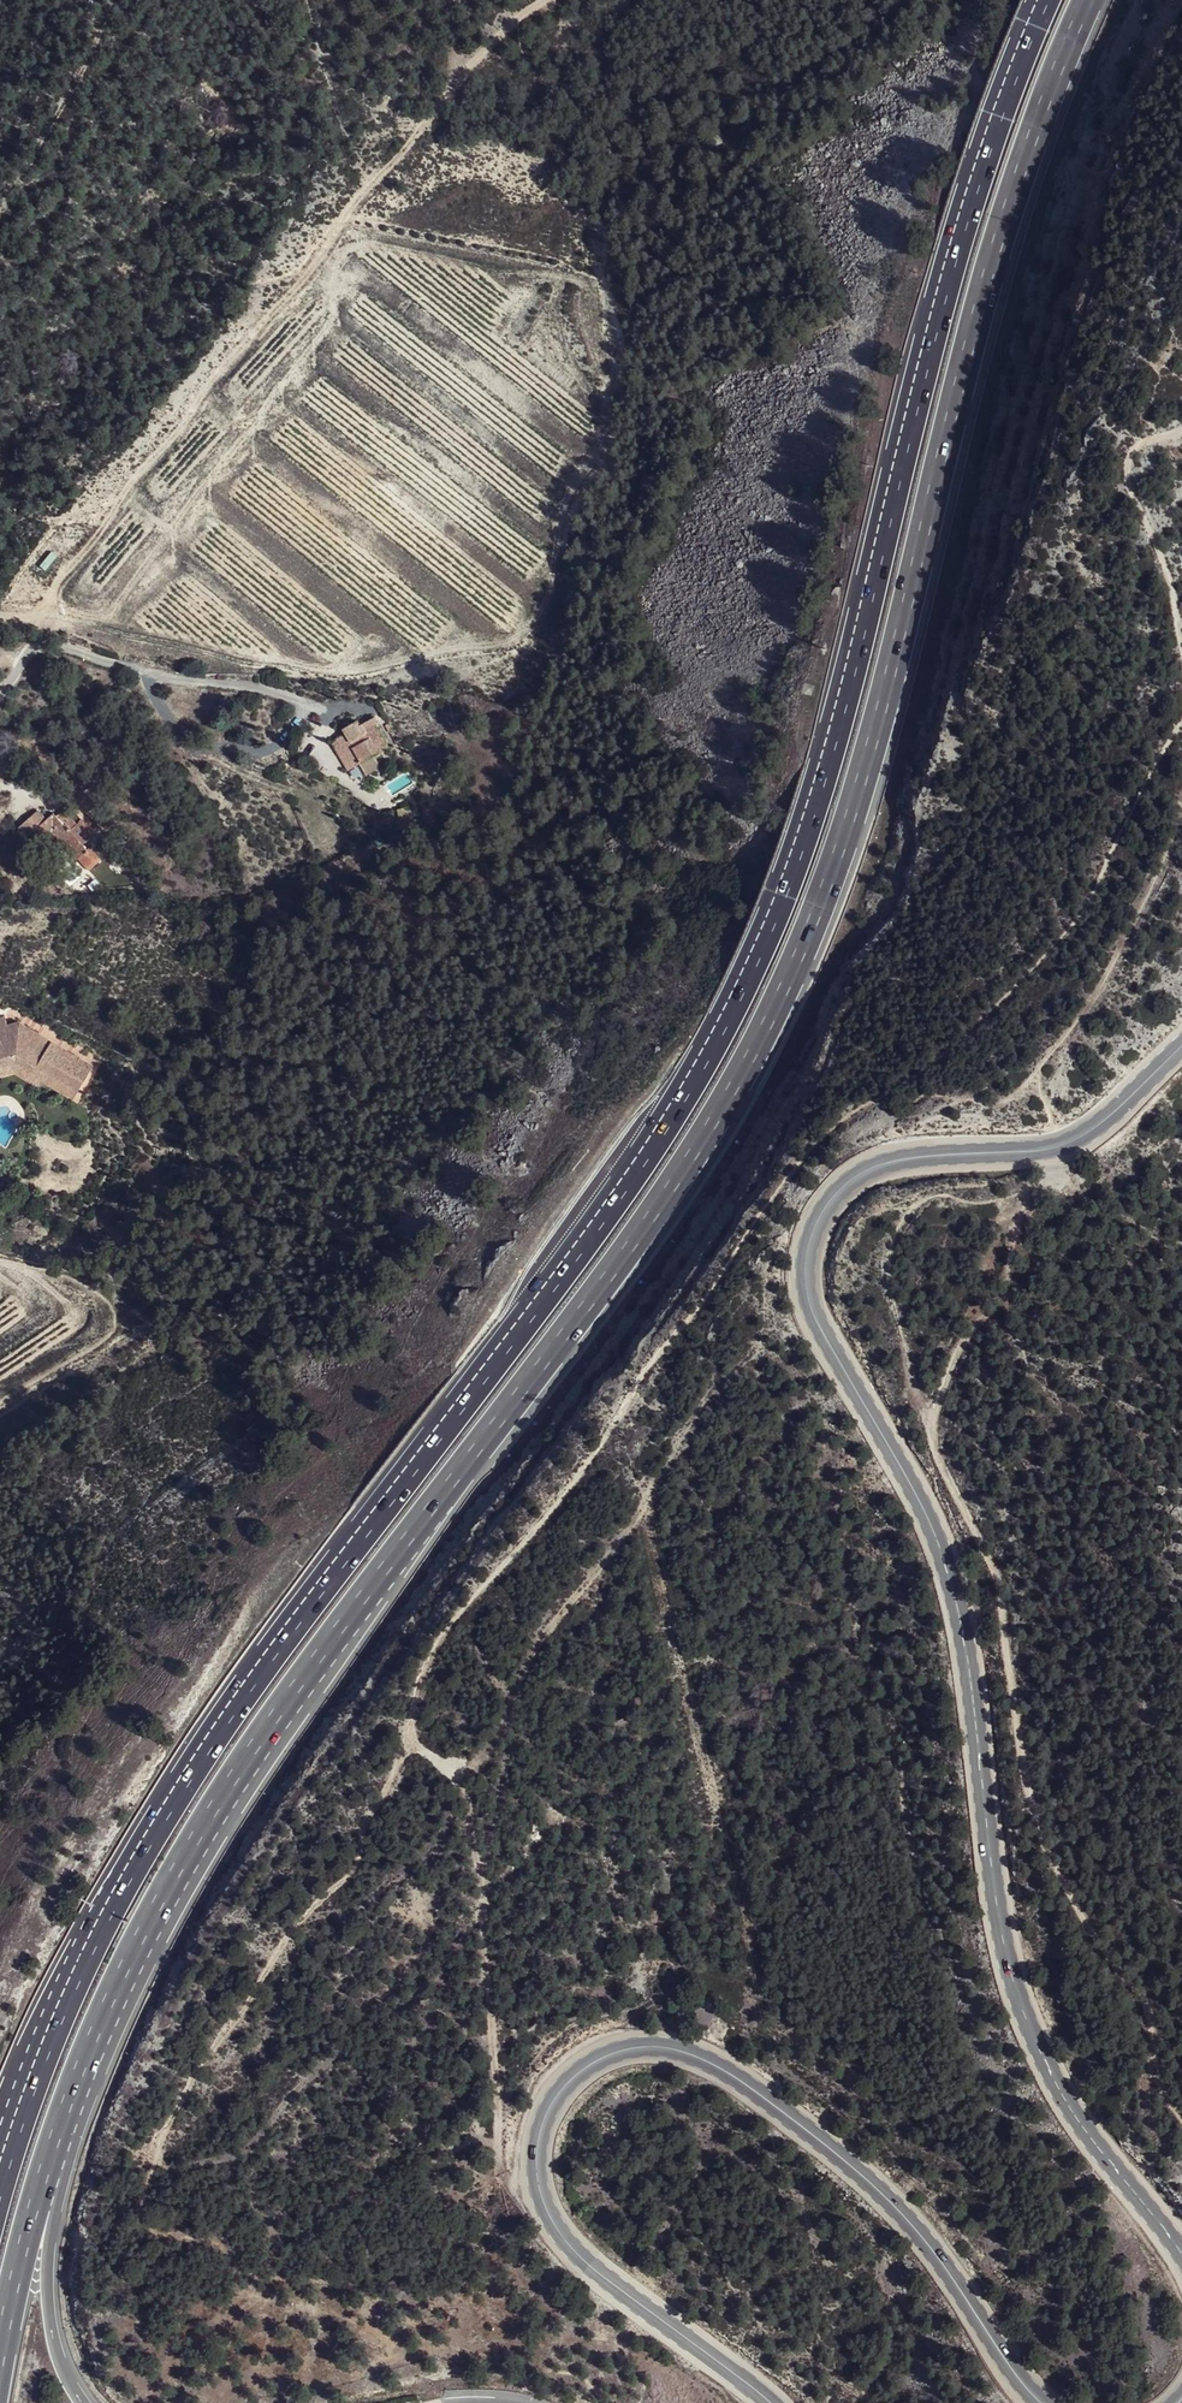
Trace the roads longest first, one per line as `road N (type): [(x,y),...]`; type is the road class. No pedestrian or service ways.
road 1 (motorway): [(37,2202),(70,2100),(154,1916),(249,1765),(710,1123),(812,953),(861,845),(996,281),(1092,0)]
road 2 (motorway): [(1050,0),(955,294),(832,821),(784,937),(688,1098),(228,1733),(106,1920),(27,2084),(0,2177)]
road 3 (secondary): [(1181,2254),(1073,2115),(1016,1991),(955,1599),(926,1513),(808,1300),(806,1263),(826,1205),(850,1181),(917,1156),(1046,1151),(1082,1137),(1181,1048)]
road 4 (secondary): [(770,2402),(628,2298),(558,2233),(540,2196),(539,2139),(559,2093),(596,2060),(640,2048),(690,2054),(839,2156),(930,2249),(1039,2402)]
road 5 (track): [(1181,2121),(1158,2079),(1144,2017),(1083,1927),(1043,1849),(1000,1607),(938,1449),(939,1397),(984,1324),(1046,1151)]
road 6 (track): [(546,0),(498,38),(337,230),(61,580),(43,632)]
road 7 (motorway): [(82,2402),(58,2355),(50,2250),(37,2202)]
road 8 (motorway): [(0,2358),(37,2202)]

